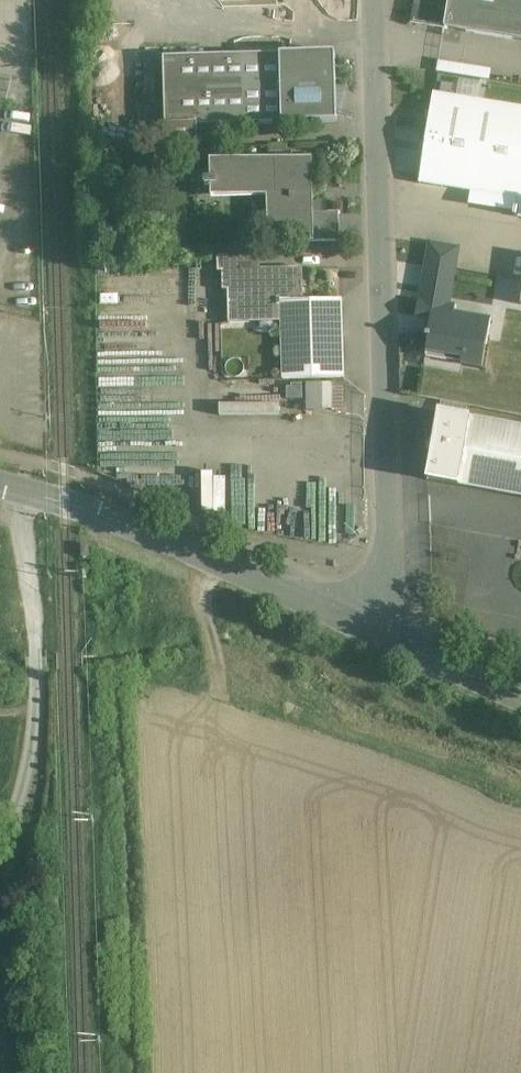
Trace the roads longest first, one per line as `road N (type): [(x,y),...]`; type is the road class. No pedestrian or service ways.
road 1 (residential): [(371,630),(385,605),(386,579),(376,0)]
road 2 (unclassified): [(371,630),(121,524),(0,487)]
road 3 (unclassified): [(520,696),(371,630)]

